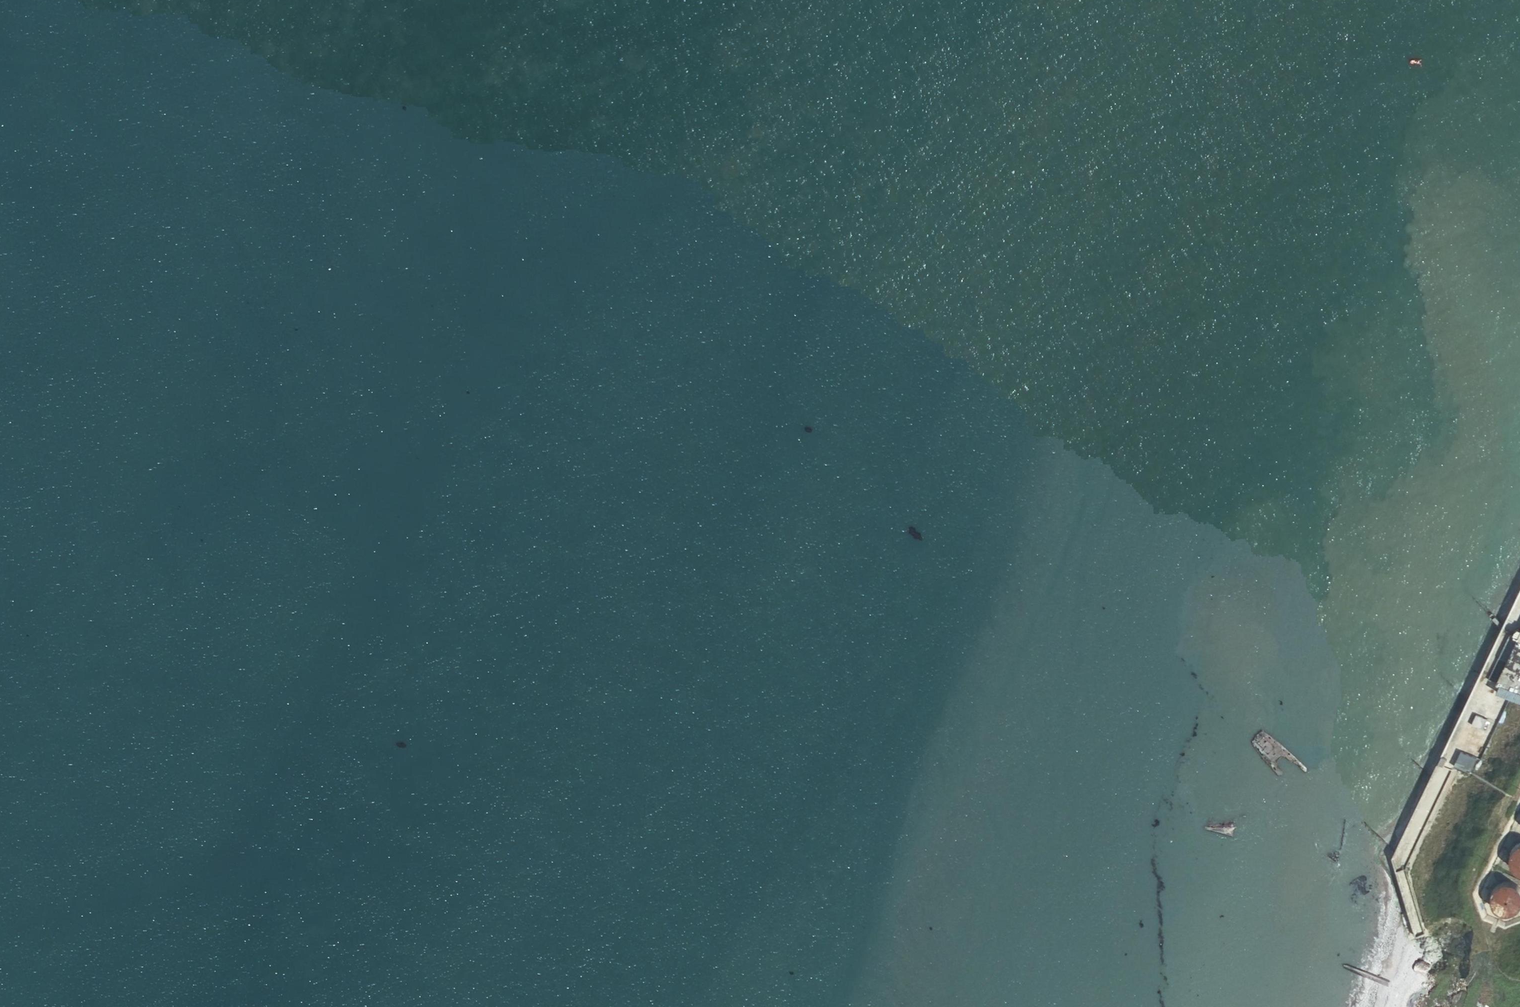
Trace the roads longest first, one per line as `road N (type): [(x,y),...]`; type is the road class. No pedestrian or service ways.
road 1 (track): [(1474,1006),(1485,971),(1470,885),(1519,782)]

